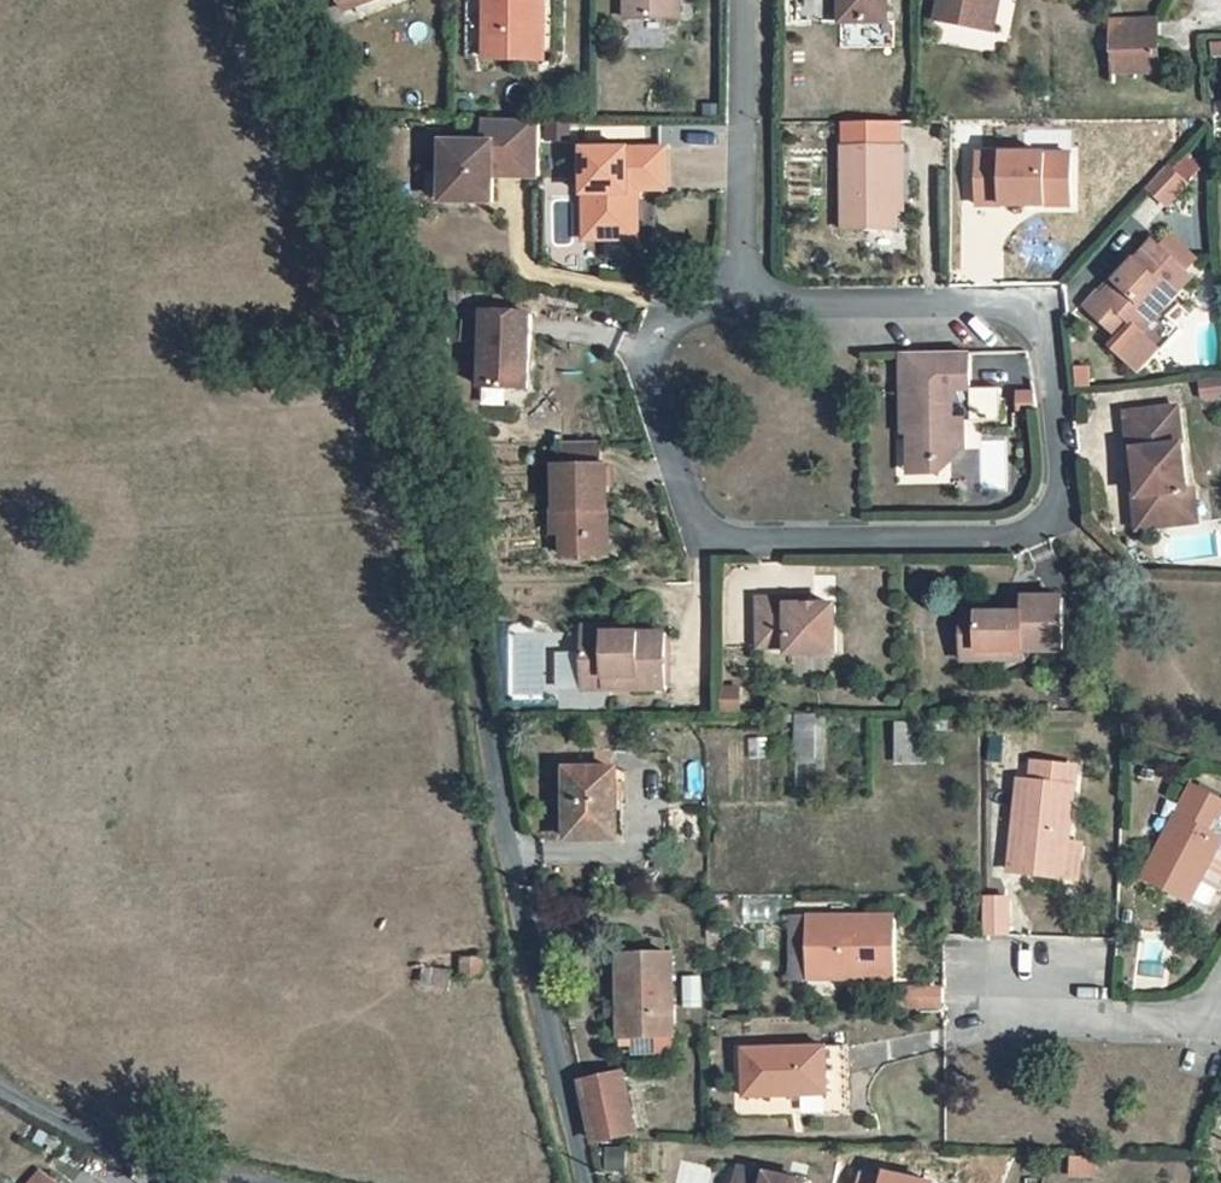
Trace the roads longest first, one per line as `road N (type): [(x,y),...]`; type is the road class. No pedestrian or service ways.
road 1 (unclassified): [(294,0),(351,170),(491,746),(582,1182)]
road 2 (residential): [(743,303),(1000,304),(1041,331),(1061,480),(1051,513),(1015,535),(715,540),(689,510),(647,371),(674,322)]
road 3 (residential): [(745,0),(743,303)]
road 4 (residential): [(1220,1019),(968,1013)]
road 5 (residential): [(221,1182),(99,1147),(0,1092)]

